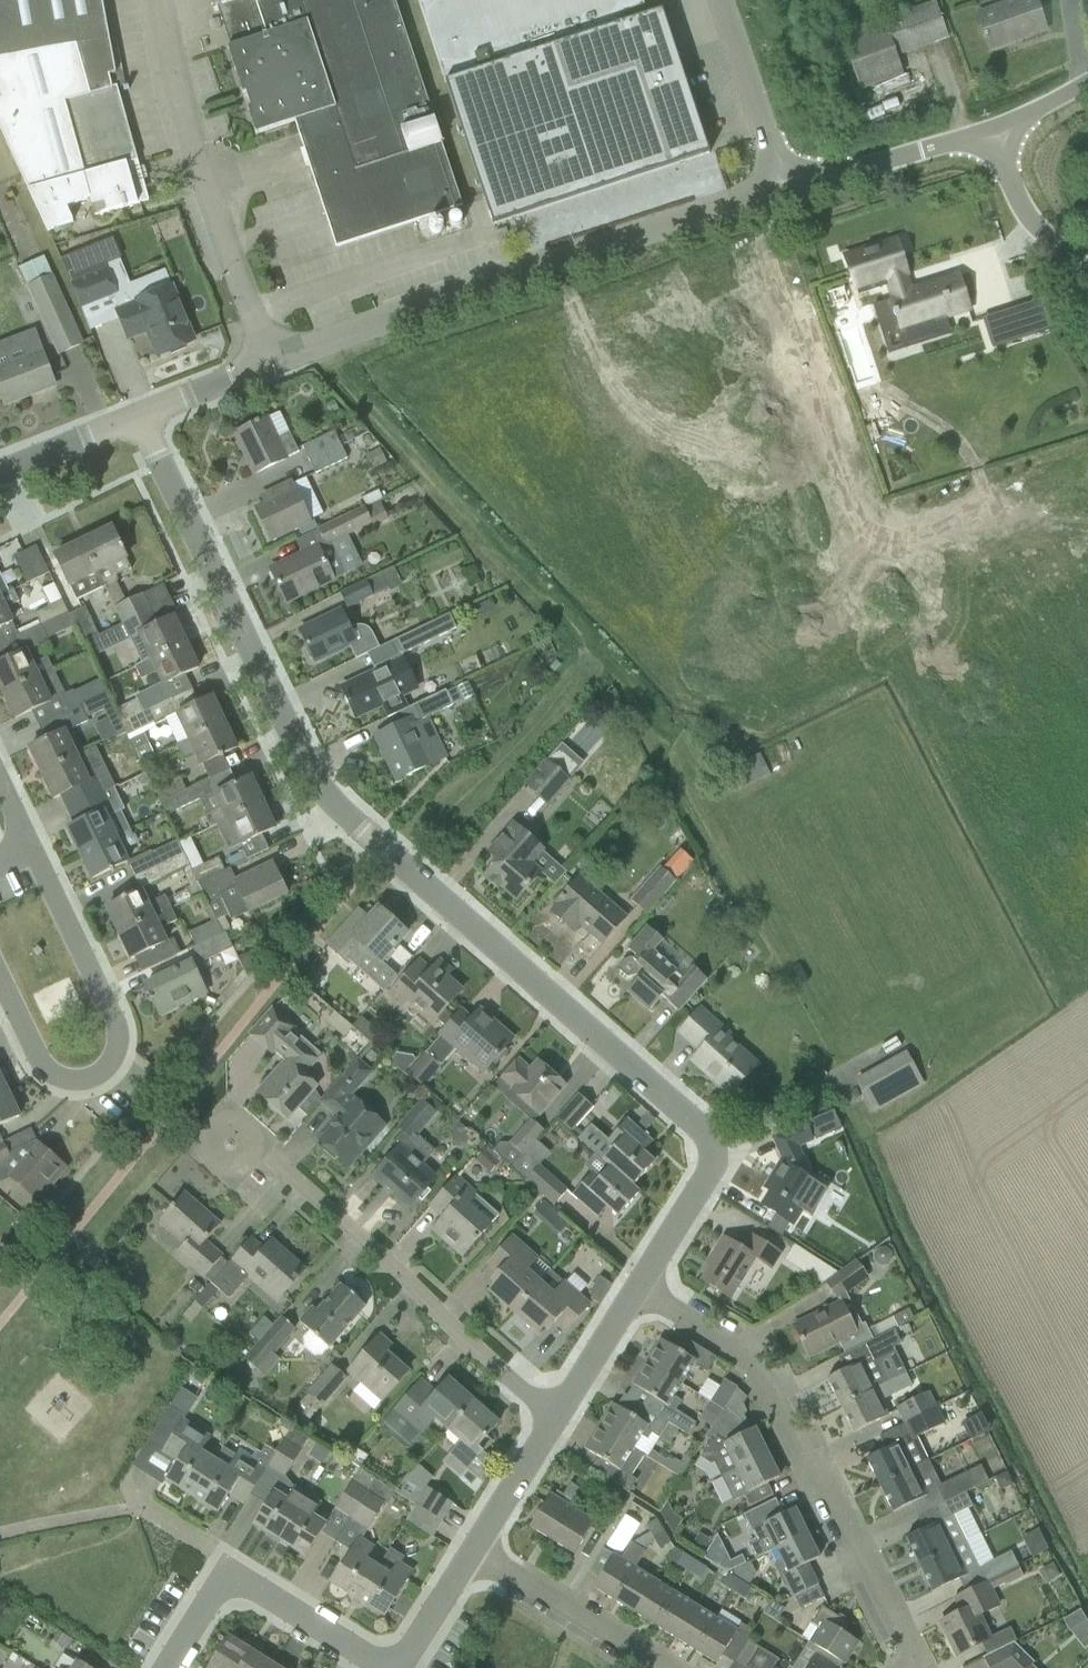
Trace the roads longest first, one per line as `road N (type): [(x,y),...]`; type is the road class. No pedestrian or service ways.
road 1 (residential): [(654,1274),(716,1170),(715,1145),(391,852),(336,791),(271,688),(150,415)]
road 2 (unclassified): [(274,363),(787,190)]
road 3 (residential): [(907,1658),(900,1608),(775,1367),(654,1274)]
road 4 (residential): [(559,1423),(271,1152),(224,1133)]
road 5 (unclassified): [(274,363),(198,159),(165,0)]
road 6 (residential): [(0,962),(41,1055),(63,1080),(79,1084),(103,1074),(115,1035),(112,1010)]
road 7 (residential): [(650,1667),(474,1556)]
road 8 (unclassified): [(787,190),(987,135)]
road 9 (unclassified): [(787,190),(731,0)]
road 10 (residential): [(233,1563),(383,1667)]
road 11 (residential): [(559,1423),(654,1274)]
road 12 (residential): [(112,1010),(37,857)]
road 13 (unclassified): [(0,477),(150,415)]
road 14 (unclassified): [(1087,259),(1037,214),(987,135)]
road 15 (residential): [(474,1556),(559,1423)]
road 16 (unclassified): [(150,415),(274,363)]
road 17 (residential): [(408,1667),(474,1556)]
road 18 (residential): [(165,1667),(233,1563)]

